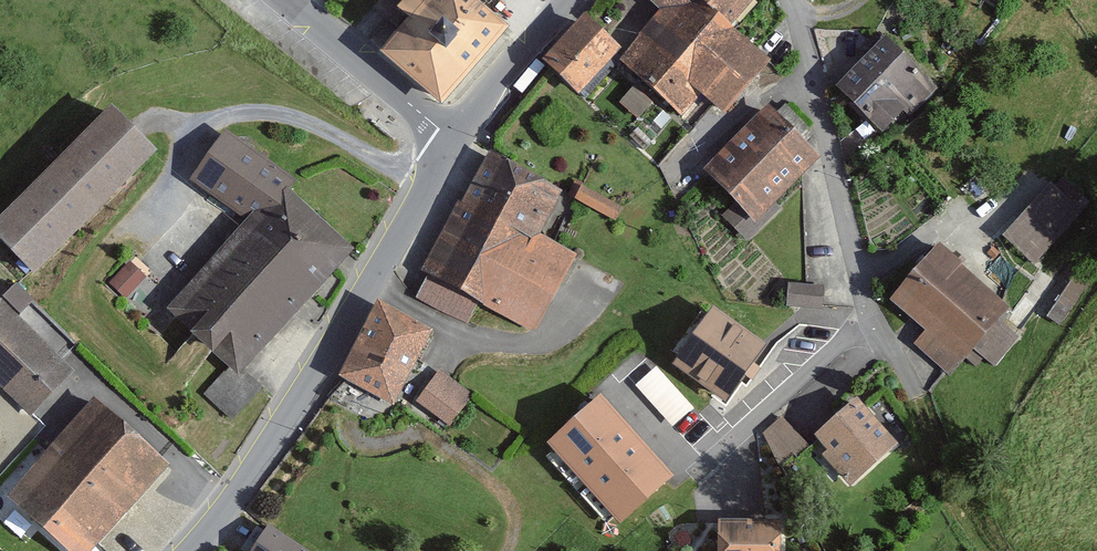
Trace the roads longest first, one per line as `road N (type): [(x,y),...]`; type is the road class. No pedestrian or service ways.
road 1 (tertiary): [(199,550),(221,531),(457,146)]
road 2 (residential): [(797,0),(872,316),(908,386)]
road 3 (tertiary): [(457,146),(289,0)]
road 4 (tertiary): [(457,146),(583,0)]

